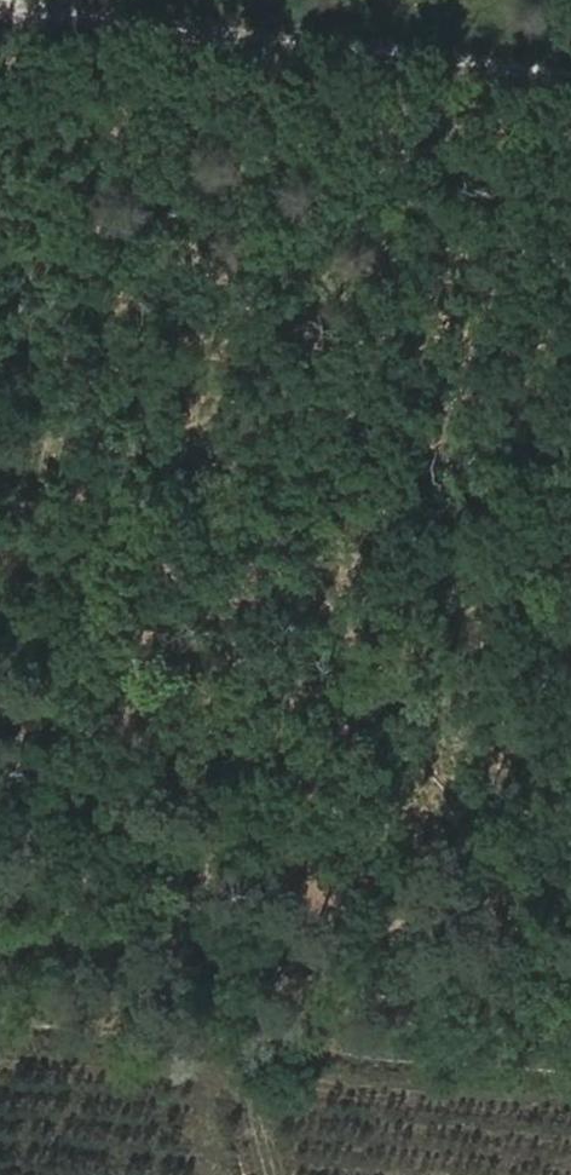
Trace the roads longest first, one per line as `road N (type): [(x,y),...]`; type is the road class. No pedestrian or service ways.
road 1 (track): [(0,13),(570,81)]

